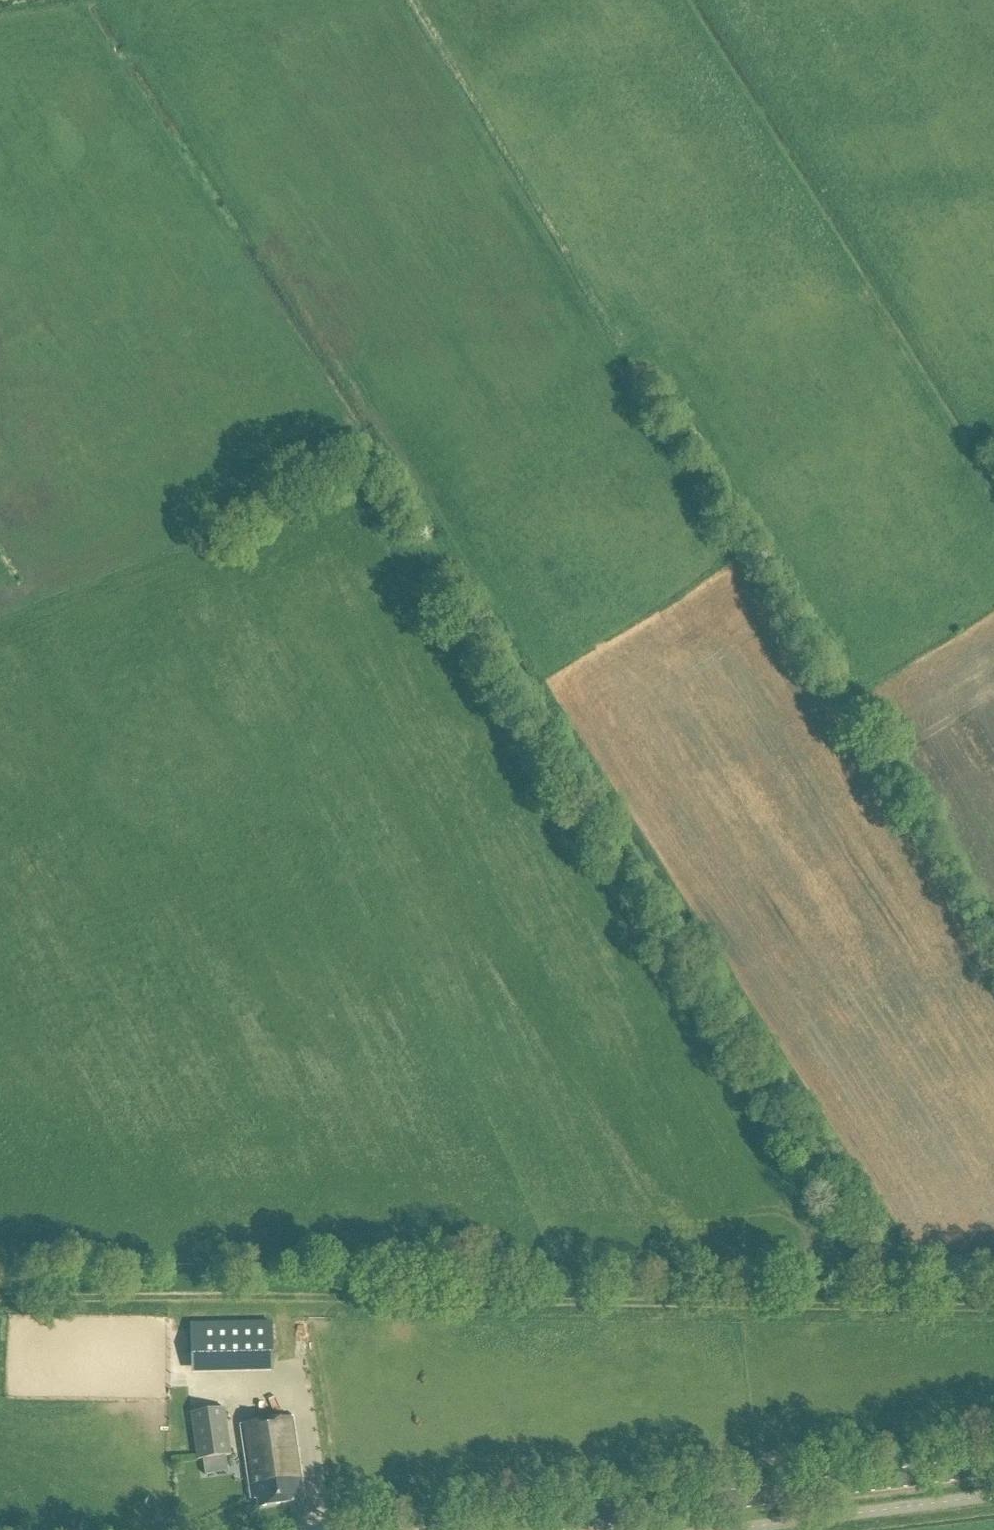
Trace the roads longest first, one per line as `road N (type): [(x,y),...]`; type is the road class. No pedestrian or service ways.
road 1 (track): [(993,1308),(0,1297)]
road 2 (tertiary): [(497,1529),(993,1466)]

